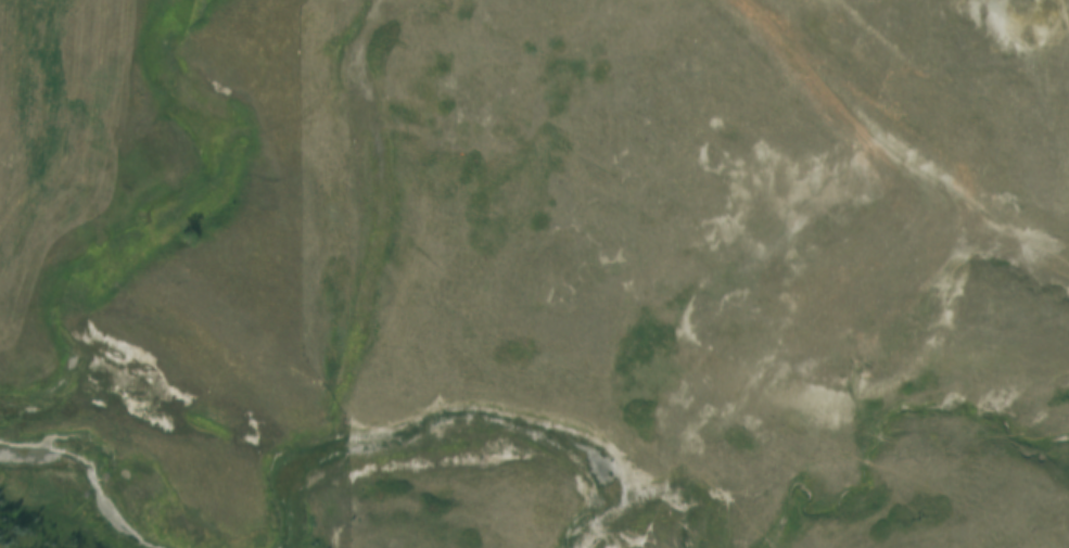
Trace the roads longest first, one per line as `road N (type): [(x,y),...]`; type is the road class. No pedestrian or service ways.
road 1 (track): [(943,183),(810,90),(727,0)]

